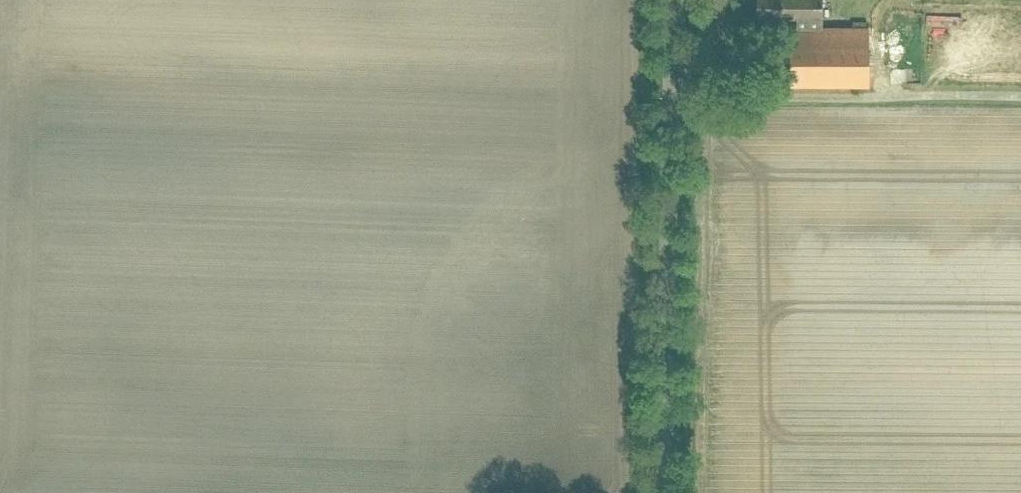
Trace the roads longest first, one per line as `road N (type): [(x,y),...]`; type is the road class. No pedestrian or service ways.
road 1 (unclassified): [(663,492),(675,0)]

